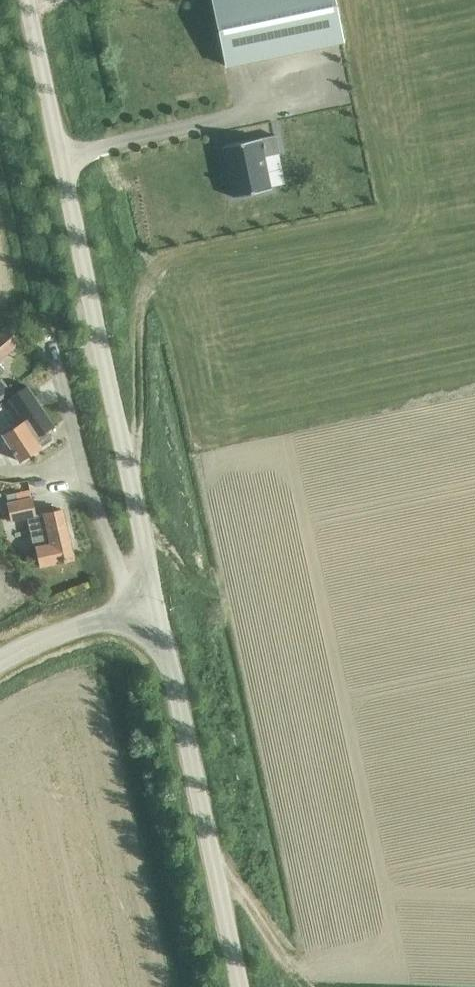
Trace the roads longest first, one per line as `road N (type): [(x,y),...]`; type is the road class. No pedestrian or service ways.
road 1 (tertiary): [(158,605),(26,0)]
road 2 (tertiary): [(240,986),(158,605)]
road 3 (unclassified): [(0,665),(65,631),(158,605)]

